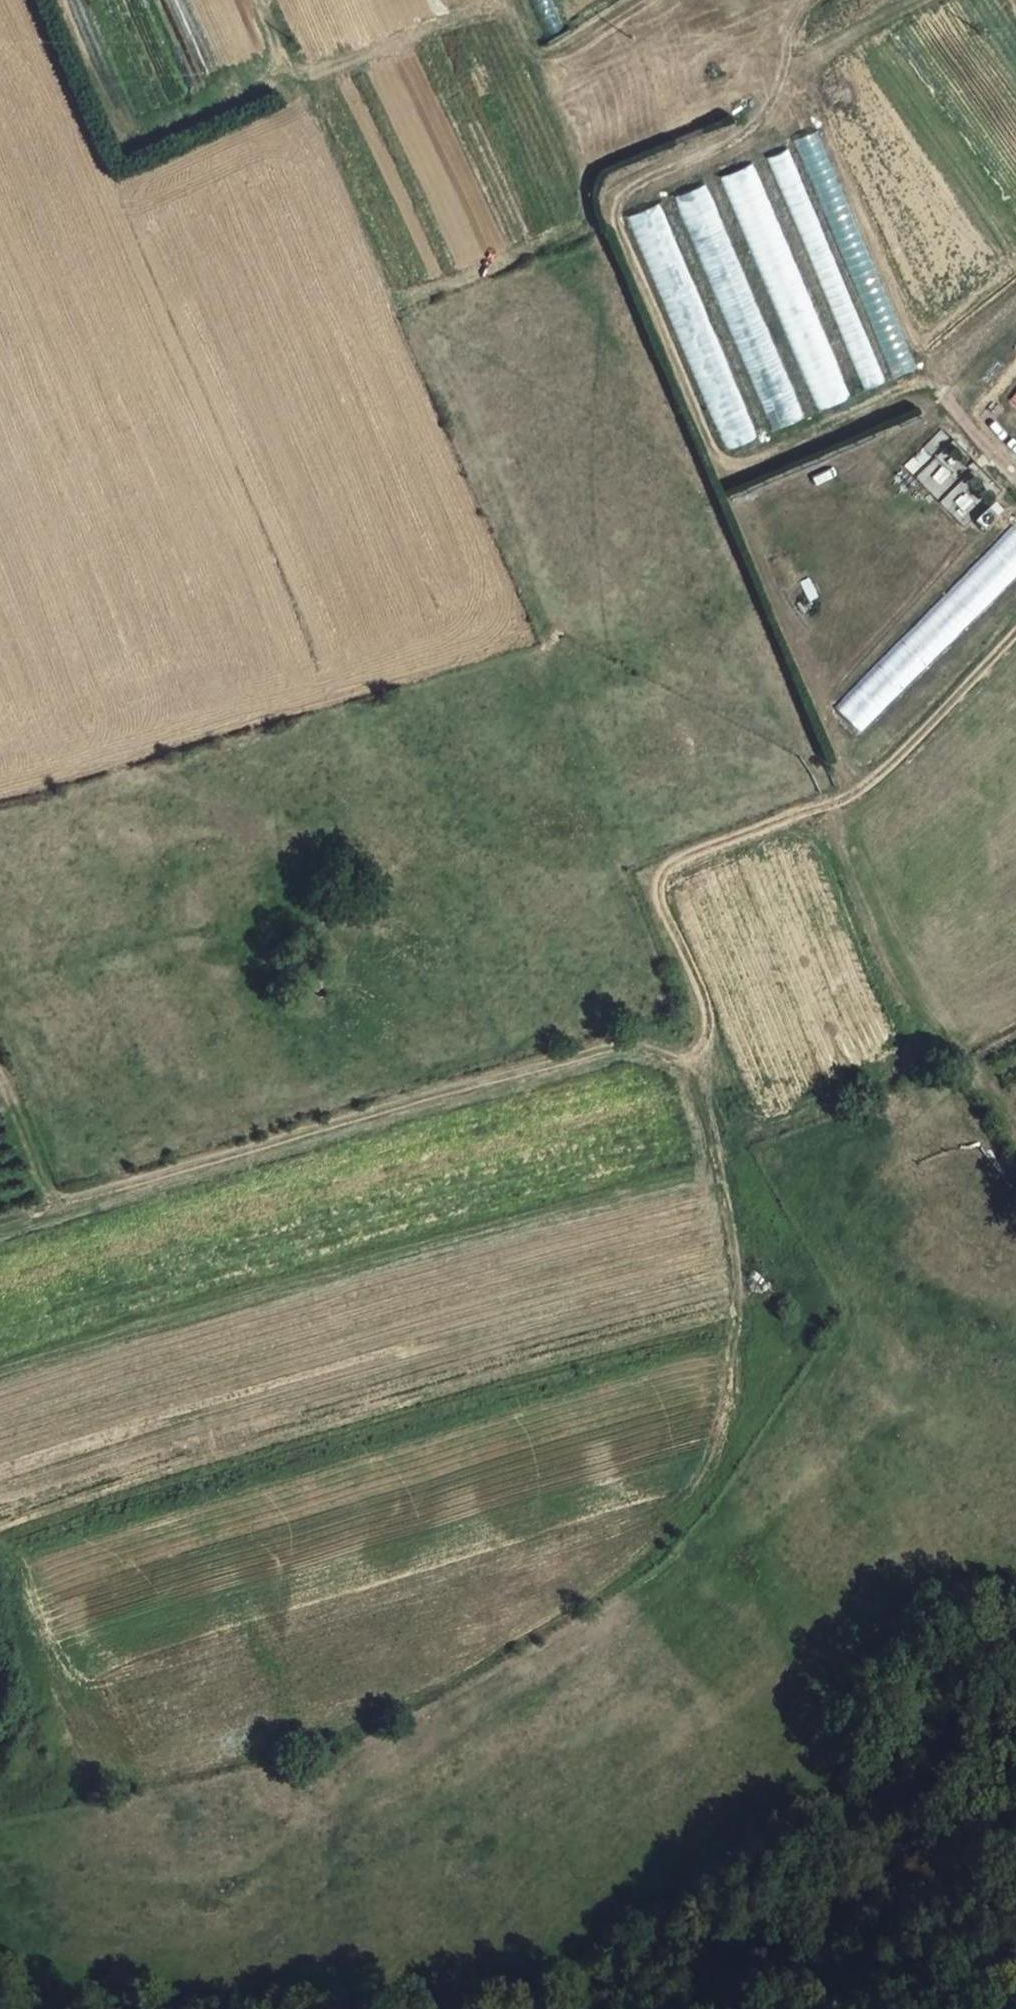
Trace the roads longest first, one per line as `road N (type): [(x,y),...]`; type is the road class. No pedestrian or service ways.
road 1 (track): [(0,1224),(421,1095),(620,1045),(678,1057),(700,1047),(706,1018)]
road 2 (track): [(70,1203),(40,1185),(0,1079)]

